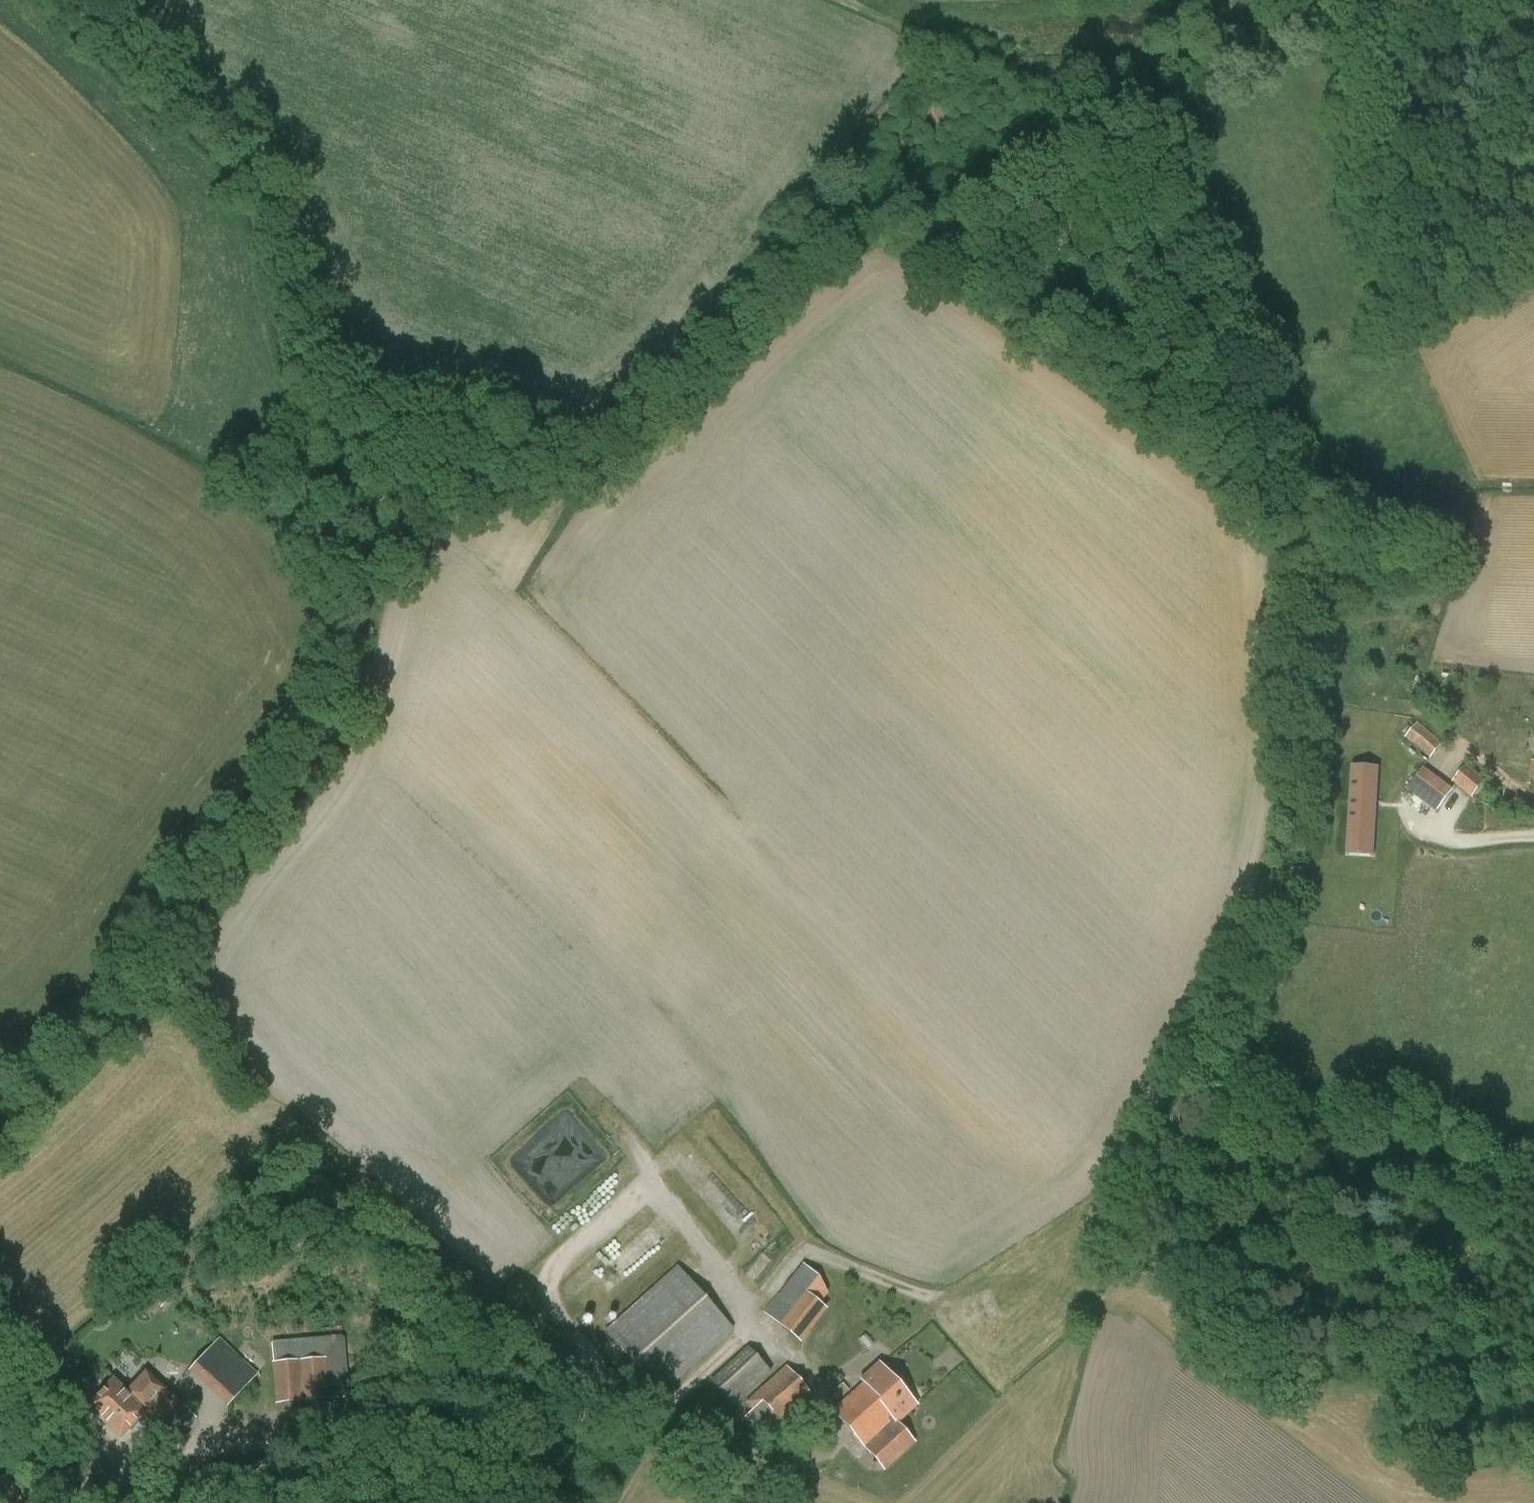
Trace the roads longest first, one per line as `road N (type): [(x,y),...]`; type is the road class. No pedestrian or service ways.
road 1 (track): [(1363,0),(1047,78),(836,0)]
road 2 (tertiary): [(146,1502),(0,1368)]

